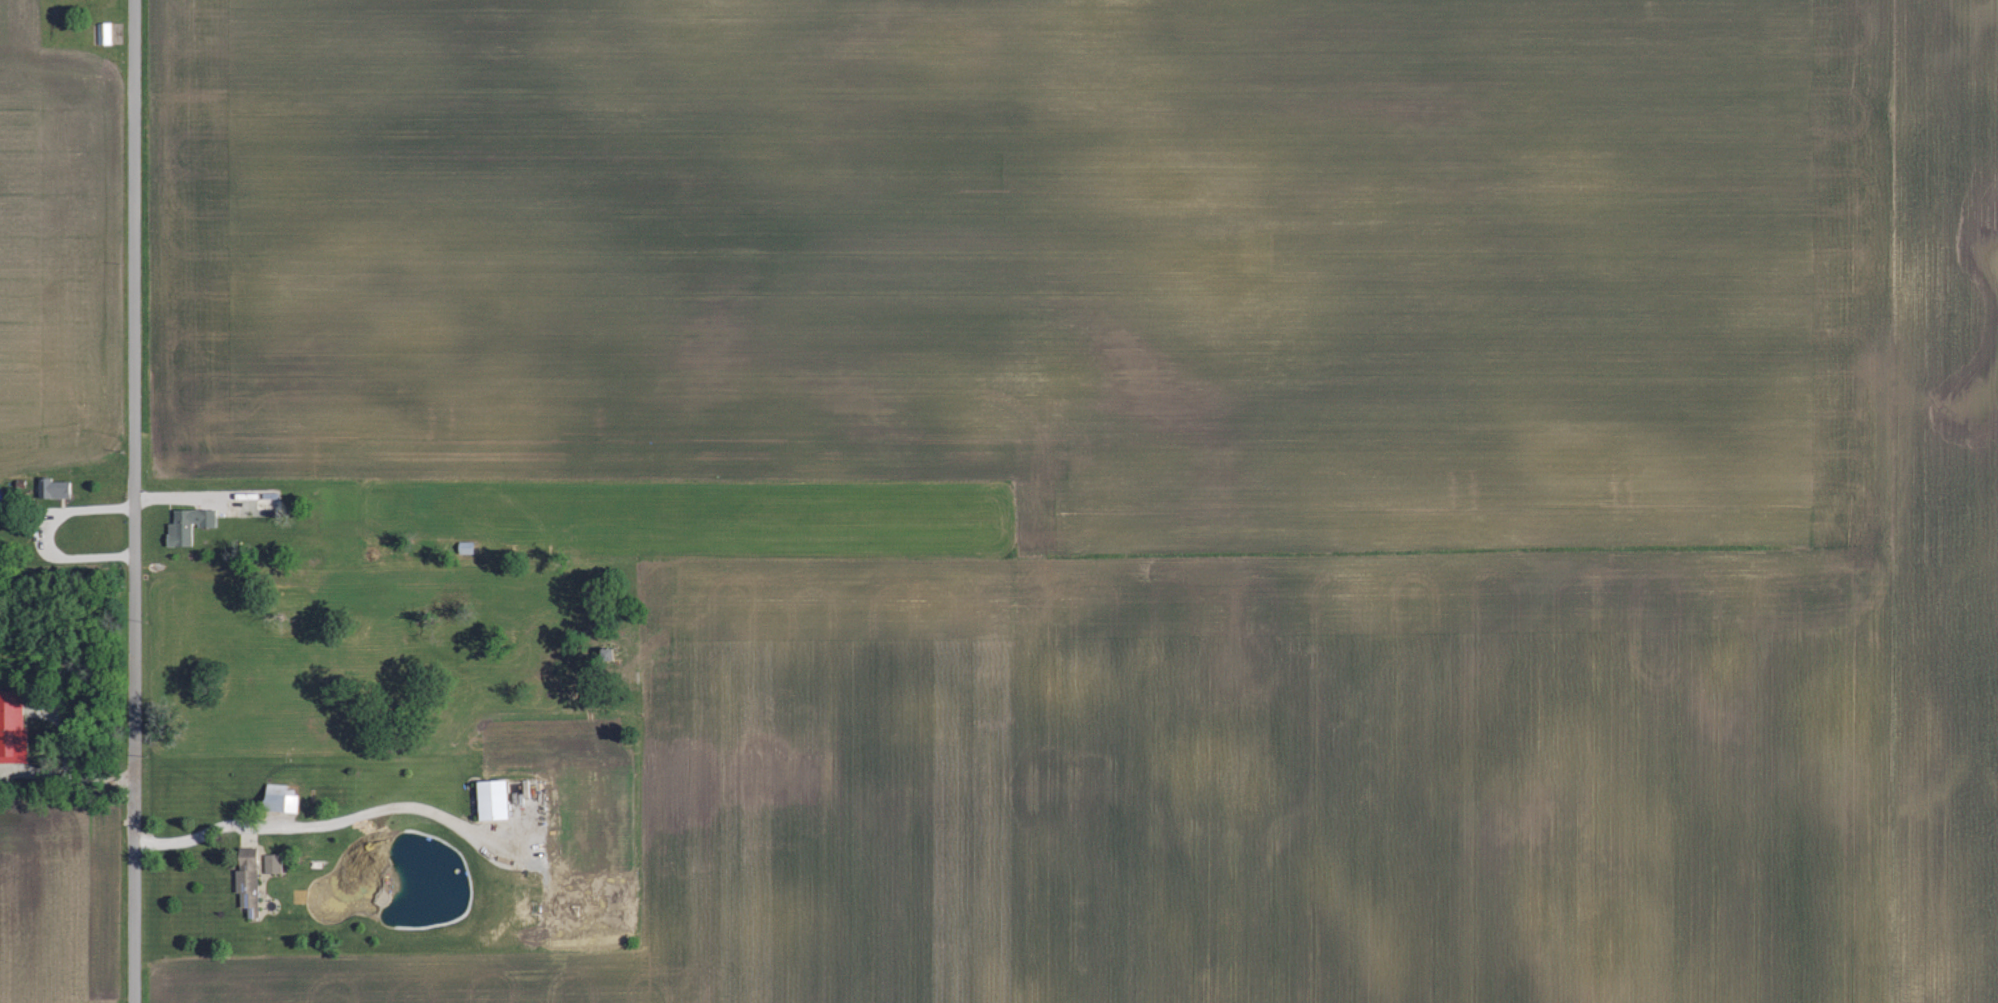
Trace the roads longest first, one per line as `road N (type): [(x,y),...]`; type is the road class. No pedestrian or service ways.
road 1 (tertiary): [(136,1002),(136,0)]

